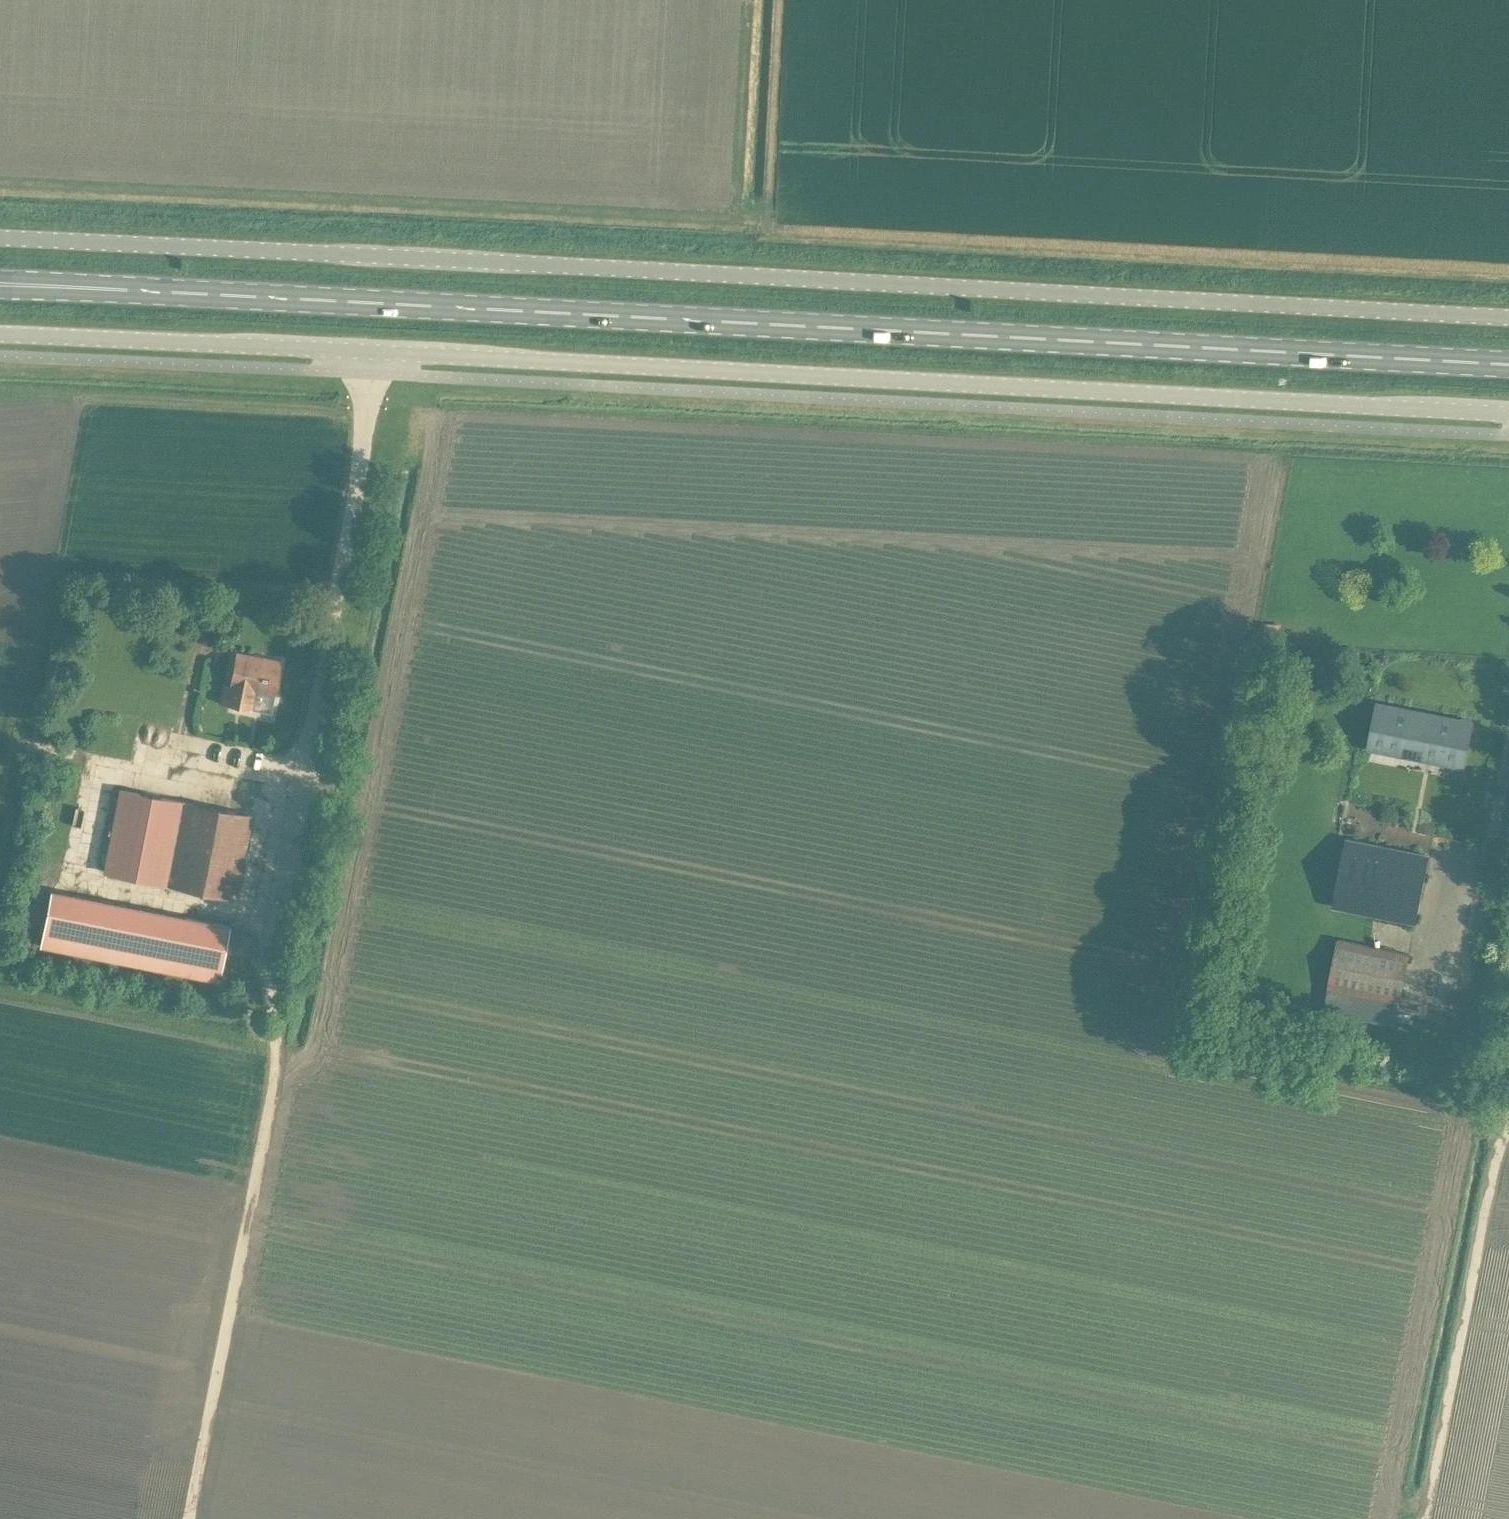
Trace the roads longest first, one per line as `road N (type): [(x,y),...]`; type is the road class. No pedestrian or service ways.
road 1 (primary): [(0,285),(1508,365)]
road 2 (unclassified): [(0,237),(1508,317)]
road 3 (unclassified): [(0,335),(1508,412)]

